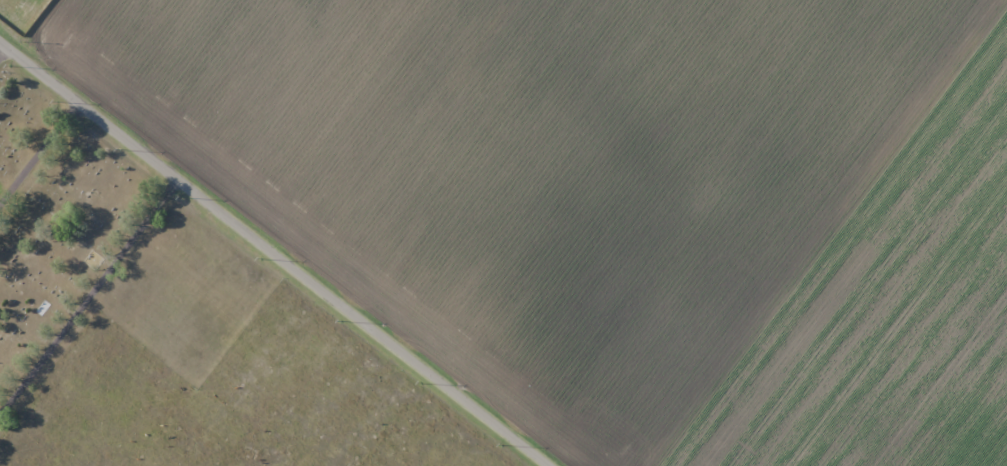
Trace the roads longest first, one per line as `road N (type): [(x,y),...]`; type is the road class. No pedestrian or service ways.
road 1 (residential): [(0,41),(546,465)]

